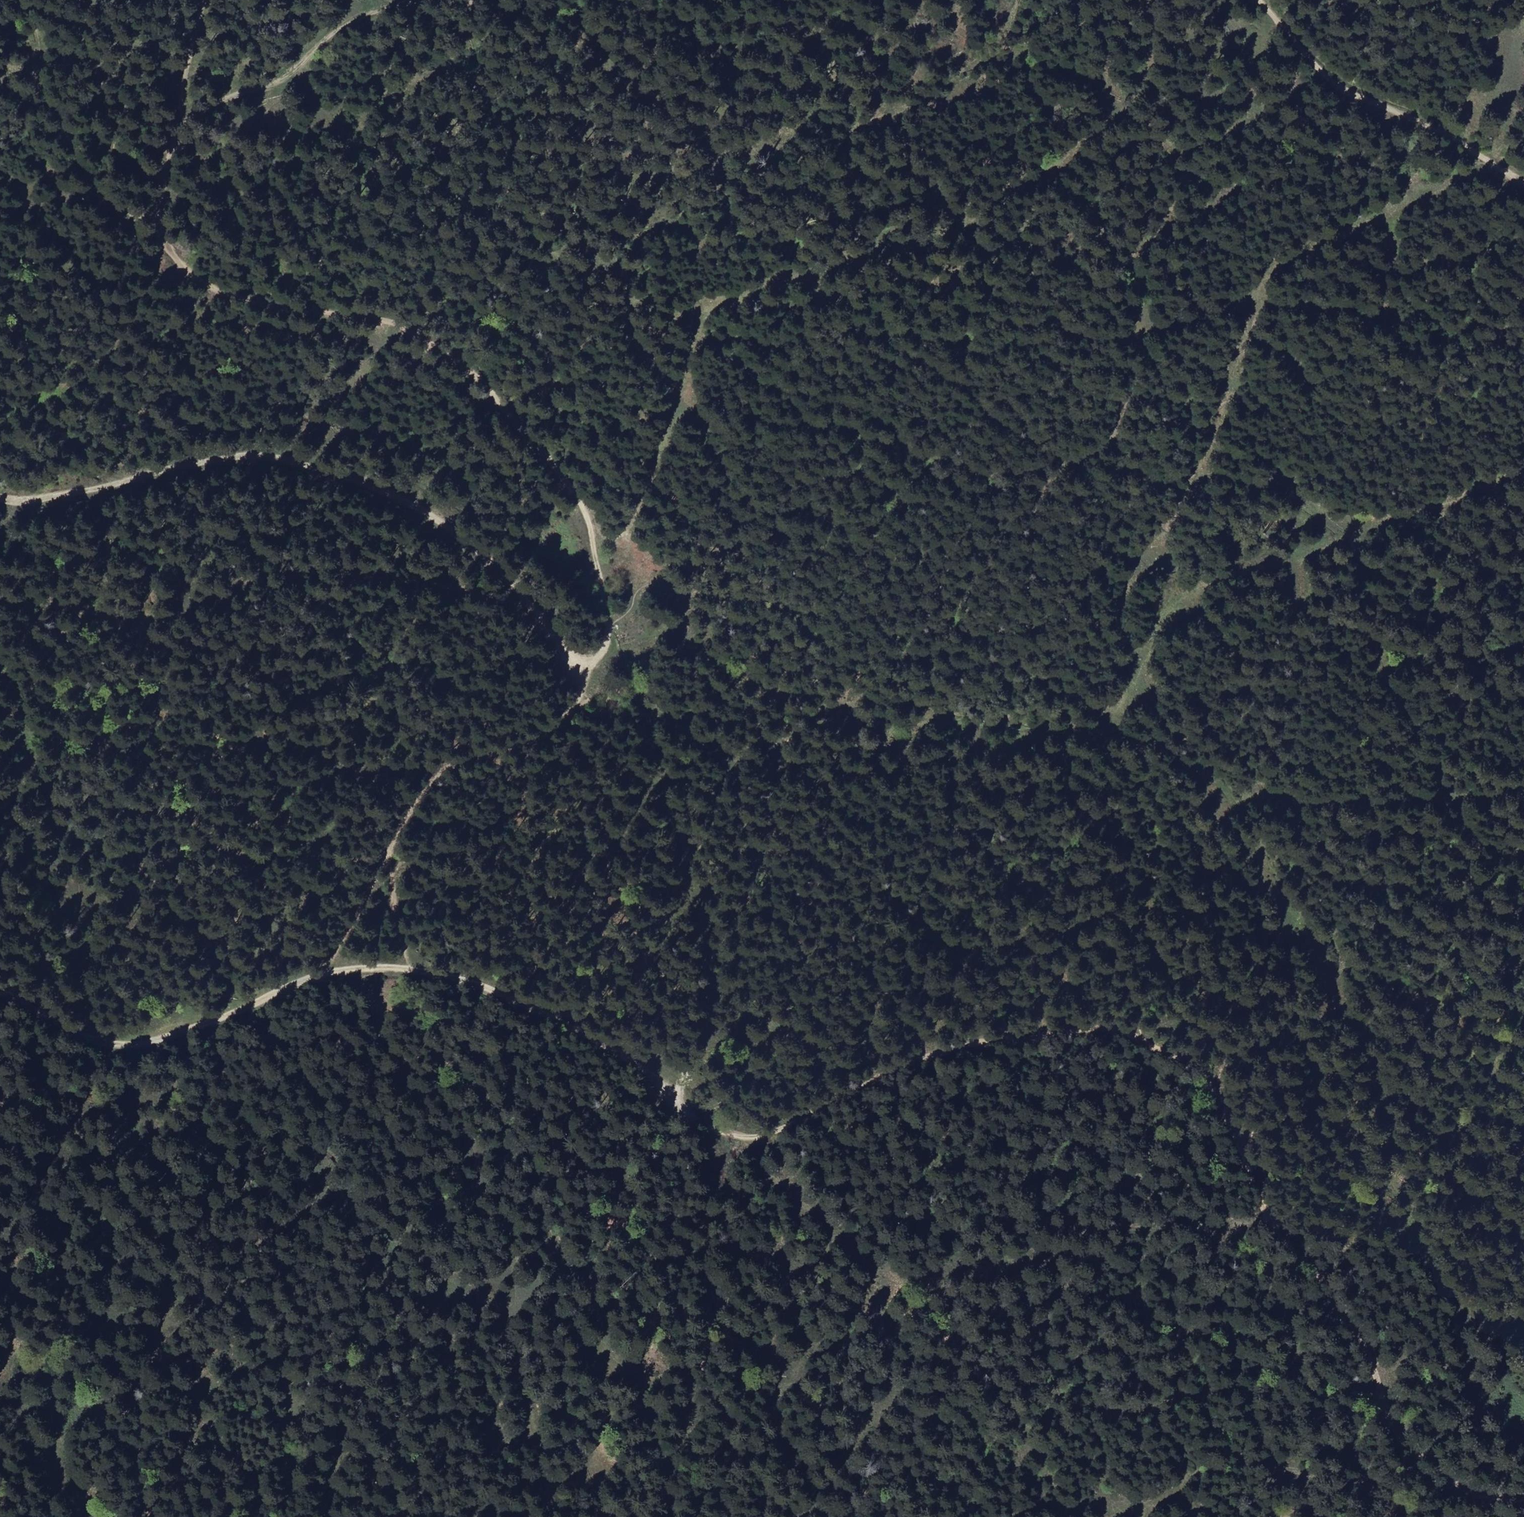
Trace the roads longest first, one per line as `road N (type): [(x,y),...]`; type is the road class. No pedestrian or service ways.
road 1 (track): [(580,669),(580,699),(554,722),(450,766),(417,803),(328,974),(413,968),(558,1016),(646,1066),(691,1115),(728,1133),(770,1133),(900,1059),(983,1035),(1103,1029),(1156,1047),(1208,1086),(1275,1229),(1319,1271),(1369,1354),(1393,1419),(1435,1464),(1487,1492),(1523,1494)]
road 2 (track): [(0,498),(29,501),(252,454),(283,457),(419,506),(466,539),(580,669),(618,658),(609,594),(561,462),(439,337),(349,300),(239,278),(203,252),(173,212),(202,0)]
road 3 (track): [(0,983),(127,1044),(169,1039),(328,974)]
road 4 (track): [(489,0),(408,8),(345,28),(265,95),(187,105)]
road 5 (track): [(1262,0),(1356,82),(1523,183)]

